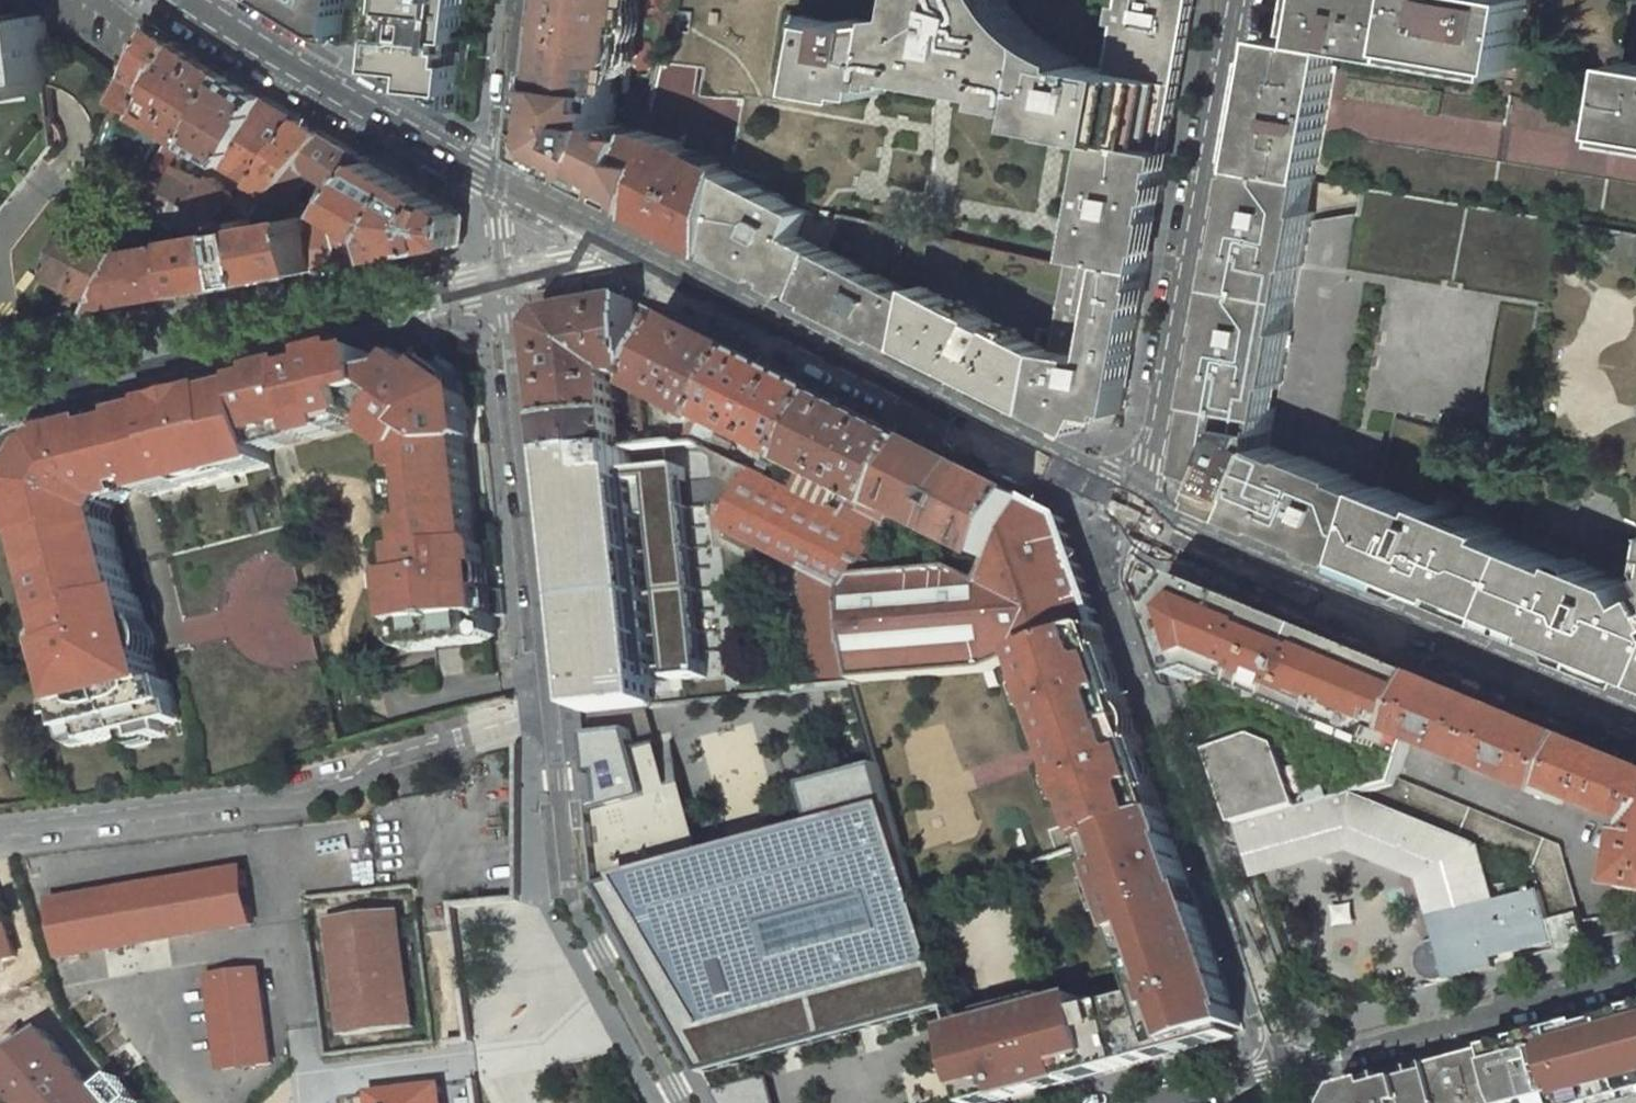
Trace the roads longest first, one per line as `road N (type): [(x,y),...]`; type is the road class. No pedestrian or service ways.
road 1 (secondary): [(552,220),(1143,518)]
road 2 (residential): [(1289,1068),(1132,598),(1143,518)]
road 3 (residential): [(0,826),(297,796),(363,775),(378,760),(550,711)]
road 4 (secondary): [(1143,518),(1635,729)]
road 5 (residential): [(1143,518),(1237,0)]
road 6 (tertiary): [(0,400),(499,277)]
road 7 (residential): [(499,277),(550,711)]
road 8 (secondary): [(176,0),(499,195)]
road 9 (residential): [(1289,1068),(1635,978)]
road 10 (residential): [(574,902),(683,1102)]
road 11 (residential): [(522,0),(499,195)]
road 12 (residential): [(550,711),(574,902)]
road 13 (residential): [(1161,1102),(1289,1068)]

